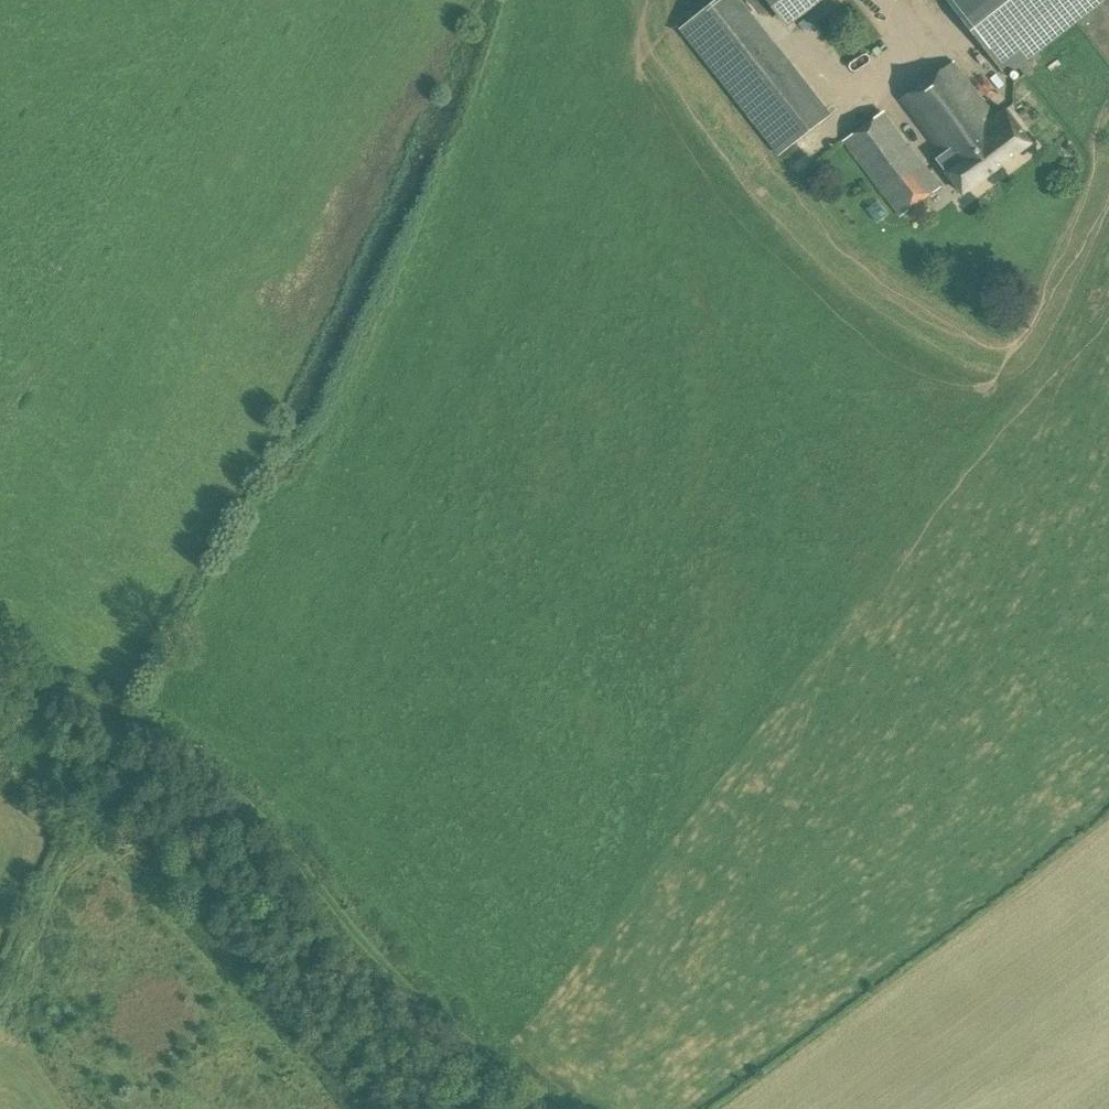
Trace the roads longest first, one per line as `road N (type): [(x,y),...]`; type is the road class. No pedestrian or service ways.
road 1 (track): [(576,1108),(487,1054),(403,974),(262,813),(171,737),(0,665)]

